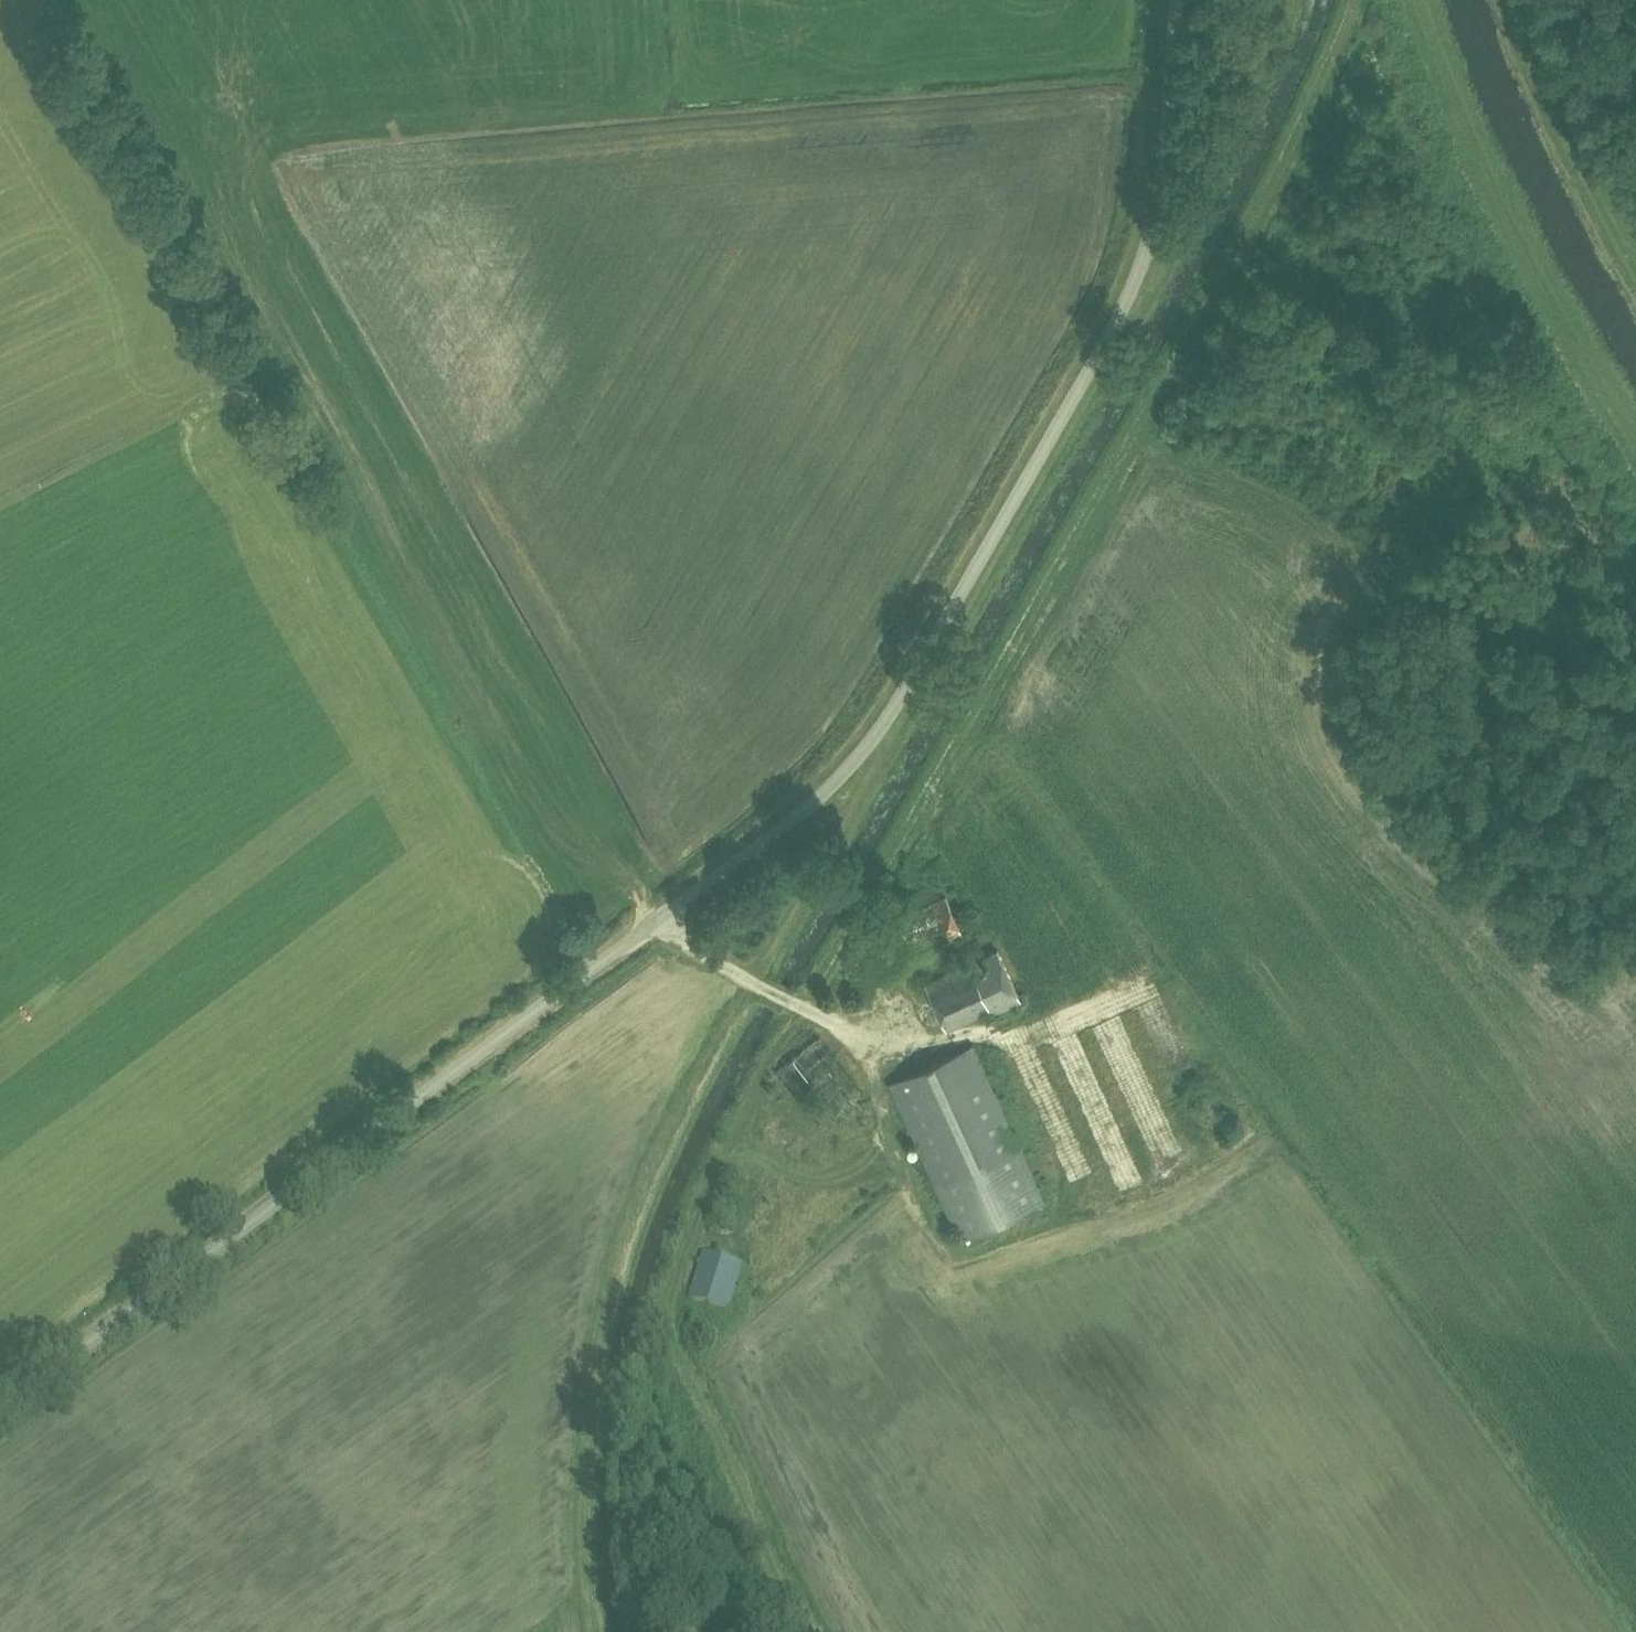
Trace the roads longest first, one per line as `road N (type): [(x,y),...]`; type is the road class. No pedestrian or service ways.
road 1 (unclassified): [(0,1408),(703,887),(816,798),(875,733),(1108,333),(1157,216),(1178,0)]
road 2 (track): [(1512,0),(1576,153),(1635,266)]

